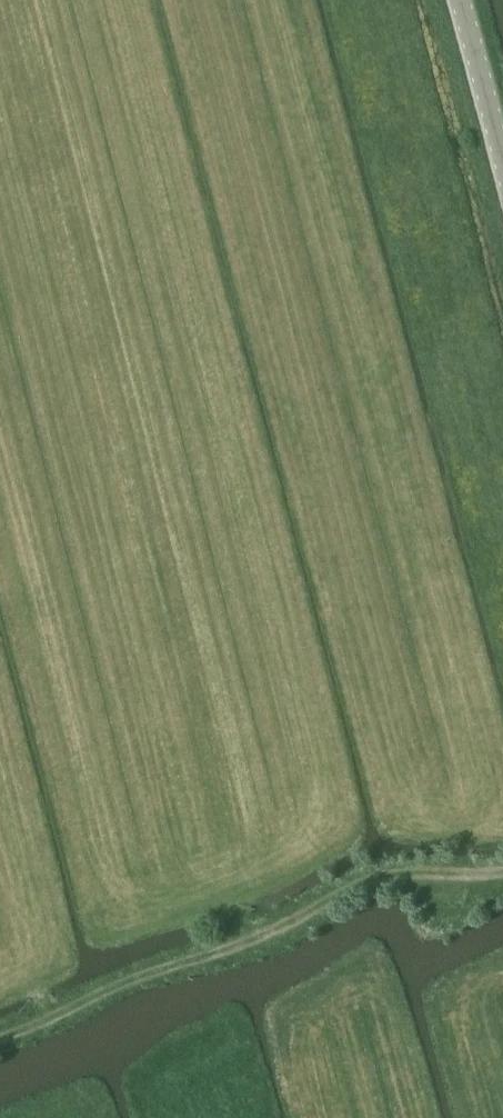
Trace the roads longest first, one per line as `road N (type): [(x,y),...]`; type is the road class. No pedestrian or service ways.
road 1 (track): [(0,1030),(384,876),(502,869)]
road 2 (tertiary): [(502,162),(460,0)]

